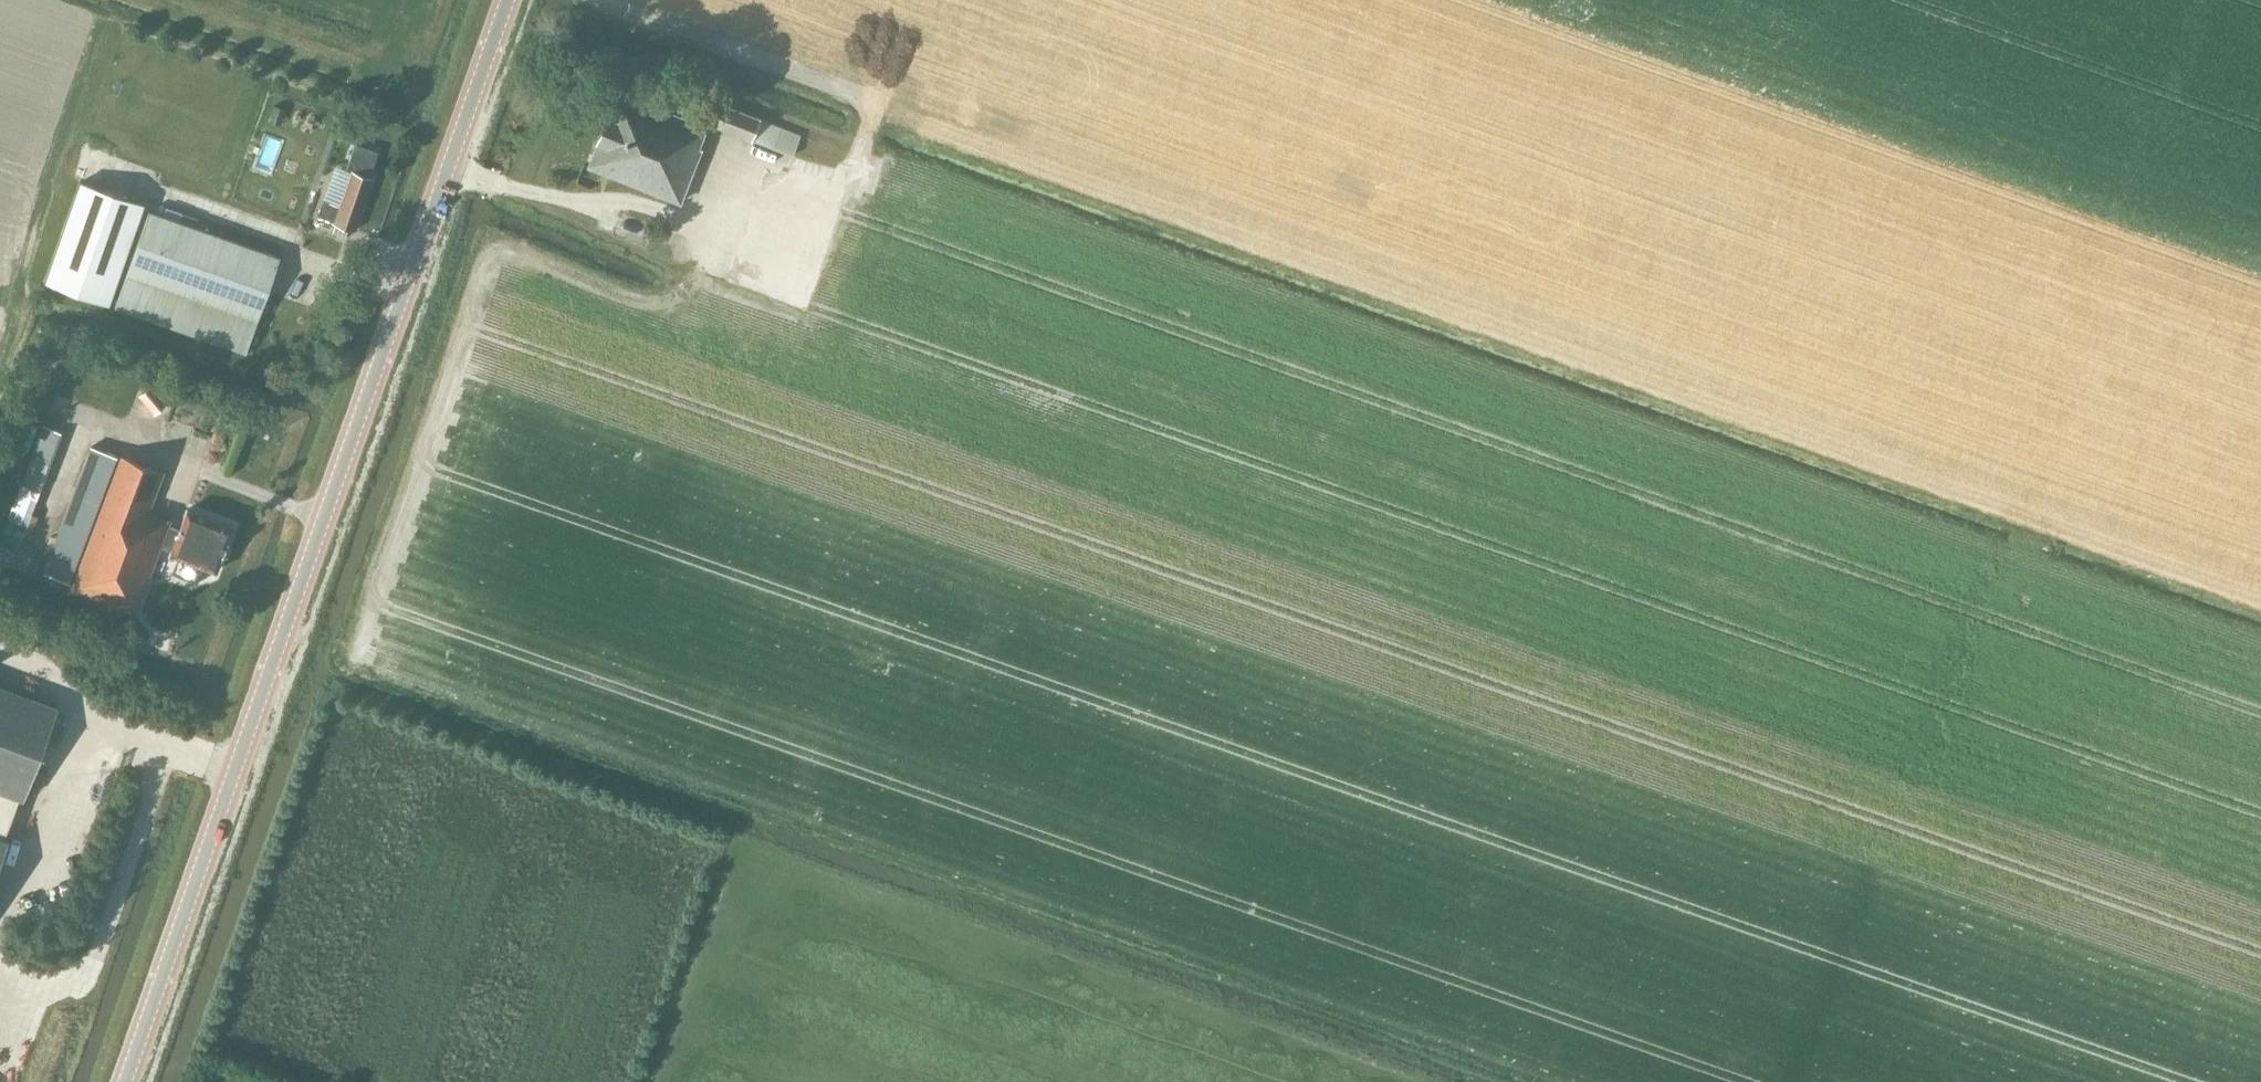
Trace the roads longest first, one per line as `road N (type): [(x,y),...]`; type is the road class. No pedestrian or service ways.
road 1 (tertiary): [(128,1081),(514,0)]

